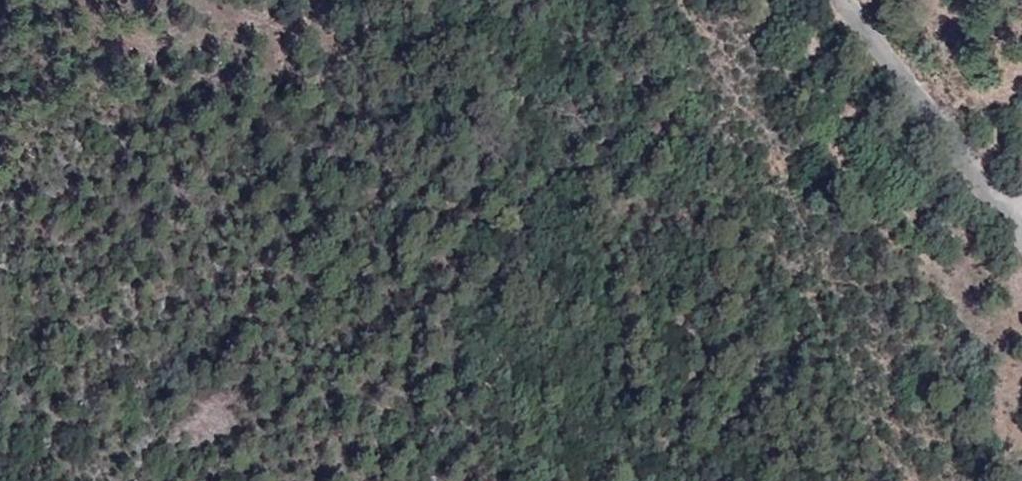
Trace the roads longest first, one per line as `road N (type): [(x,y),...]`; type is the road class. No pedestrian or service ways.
road 1 (unclassified): [(850,0),(1021,223)]

